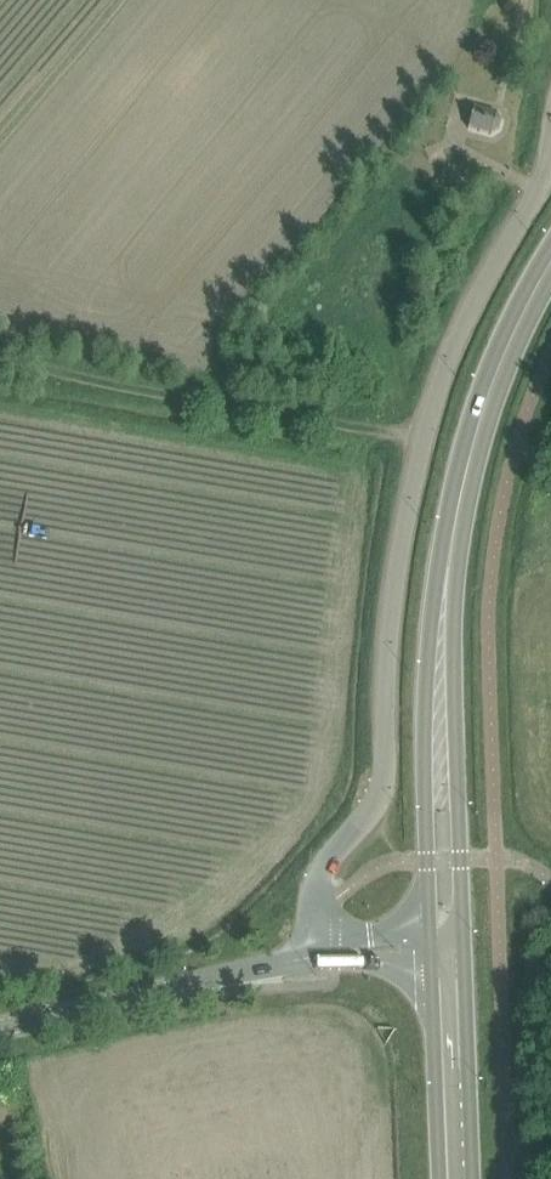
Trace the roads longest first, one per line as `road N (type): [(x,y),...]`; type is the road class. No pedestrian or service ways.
road 1 (unclassified): [(320,952),(328,862),(387,790),(387,681),(406,510),(425,438),(461,330),(550,165)]
road 2 (secondary): [(448,949),(442,706),(450,565),(486,403),(550,264)]
road 3 (track): [(0,358),(425,438)]
road 4 (unclassified): [(0,1022),(320,952)]
road 5 (secondary): [(455,1178),(448,949)]
road 6 (unclassified): [(320,952),(448,949)]

